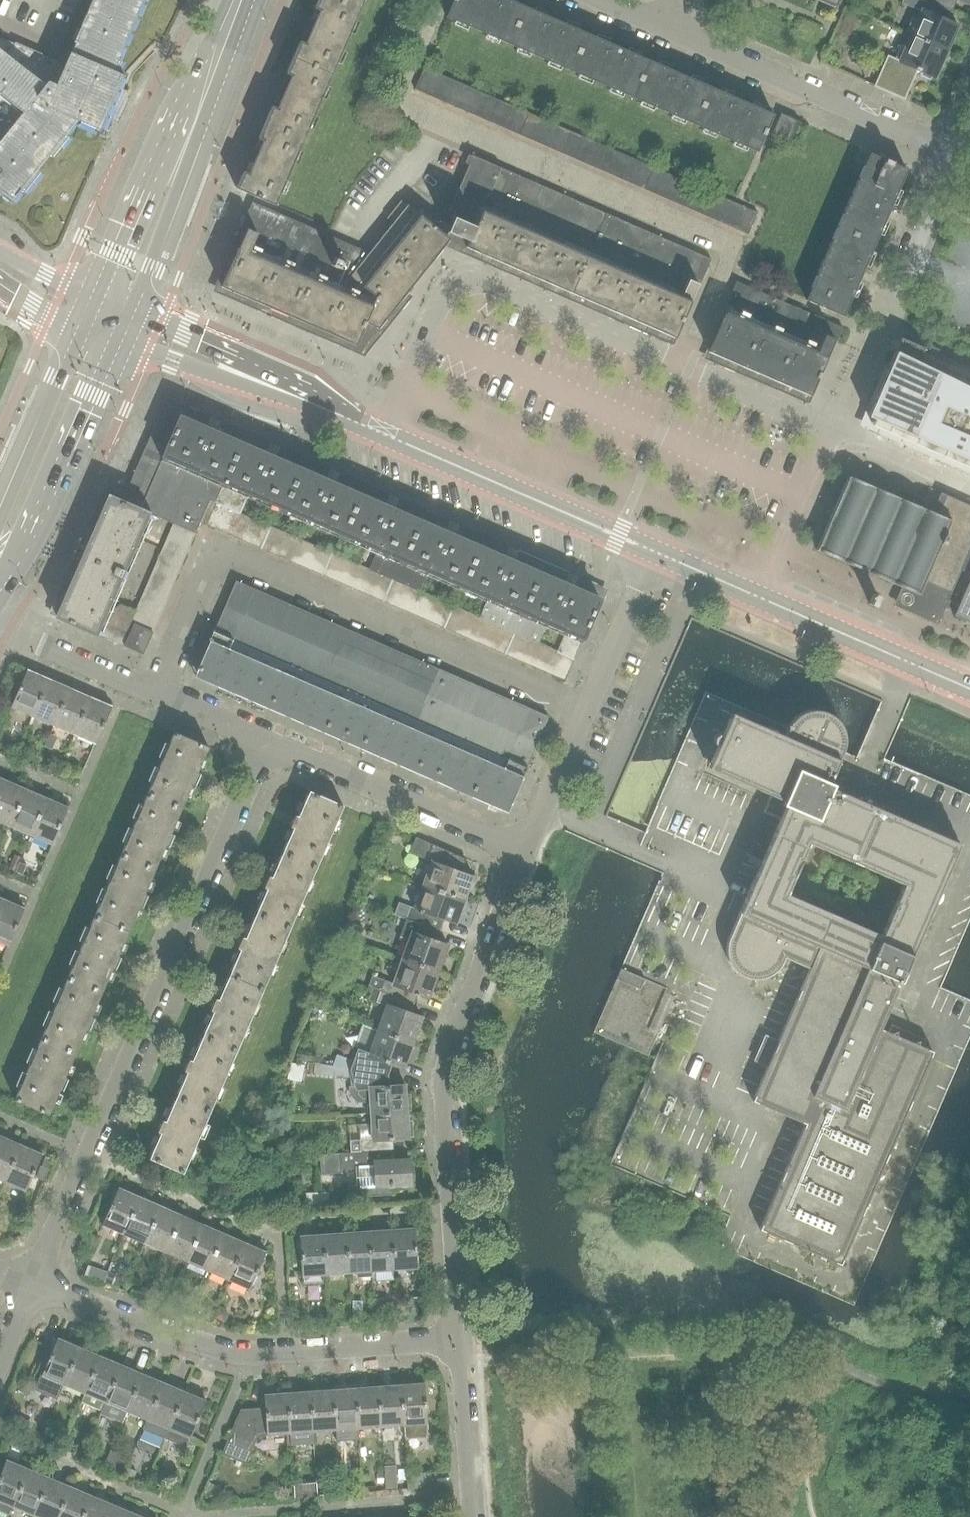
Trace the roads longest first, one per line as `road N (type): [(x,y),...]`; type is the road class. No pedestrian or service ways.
road 1 (residential): [(270,746),(32,1285)]
road 2 (residential): [(459,1340),(445,1072),(528,854)]
road 3 (residential): [(32,1285),(247,1356),(459,1340)]
road 4 (tertiary): [(969,691),(653,553)]
road 5 (tertiary): [(653,553),(342,417)]
road 6 (residential): [(528,854),(653,553)]
road 7 (residential): [(660,25),(950,156)]
road 8 (residential): [(270,746),(0,631)]
road 9 (residential): [(528,854),(270,746)]
road 10 (secondary): [(0,573),(29,534),(117,339)]
road 11 (secondary): [(128,315),(177,191),(207,81)]
road 12 (secondary): [(207,81),(148,179),(96,300)]
road 13 (tertiary): [(117,339),(342,417)]
road 14 (tertiary): [(342,417),(128,315)]
road 15 (secondary): [(85,326),(0,522)]
road 16 (residential): [(869,343),(950,156)]
road 17 (residential): [(459,1340),(473,1516)]
road 18 (residential): [(831,430),(969,492)]

